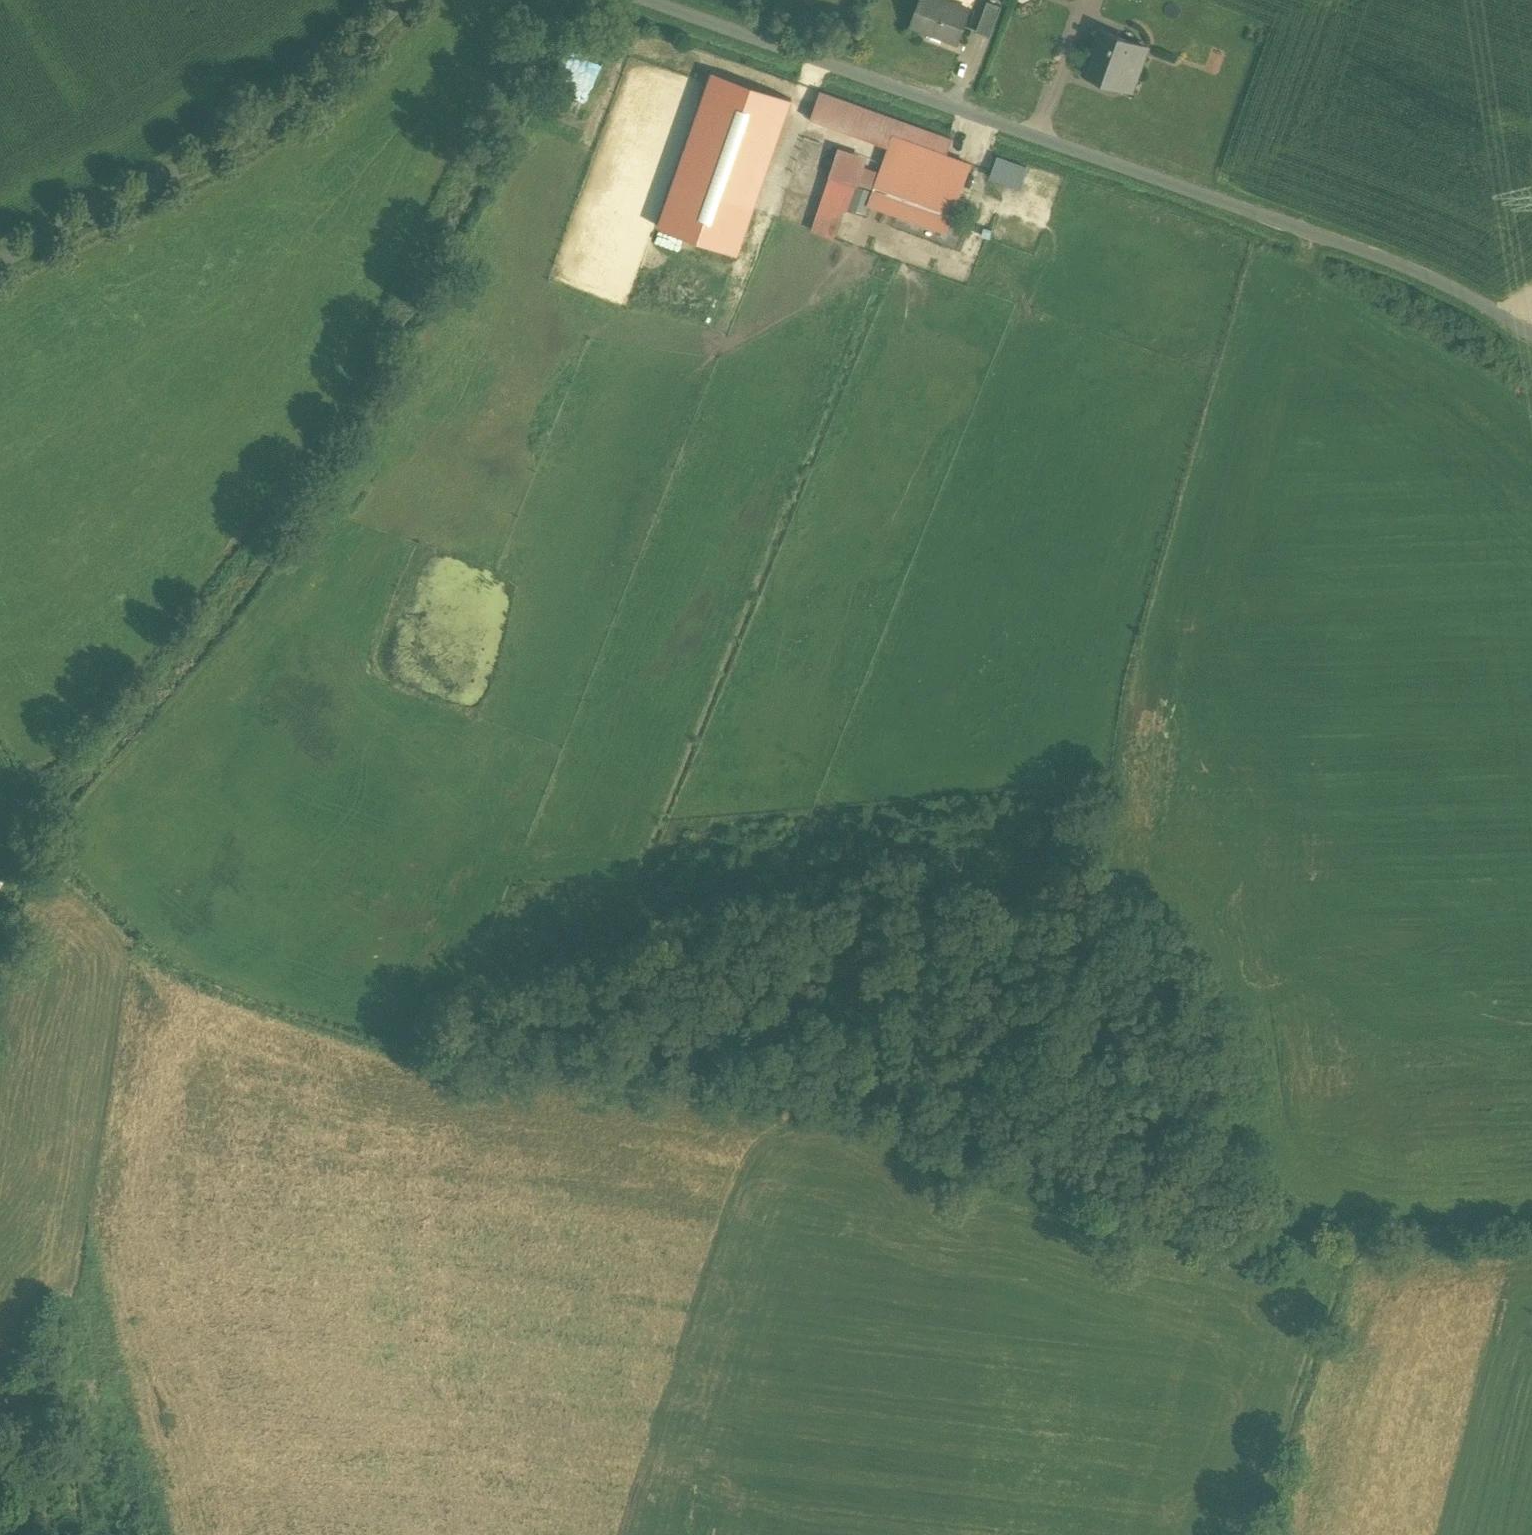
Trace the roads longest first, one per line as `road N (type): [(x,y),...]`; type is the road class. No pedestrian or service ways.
road 1 (unclassified): [(1531,332),(1416,265),(641,0)]
road 2 (unclassified): [(402,0),(243,134),(0,261)]

